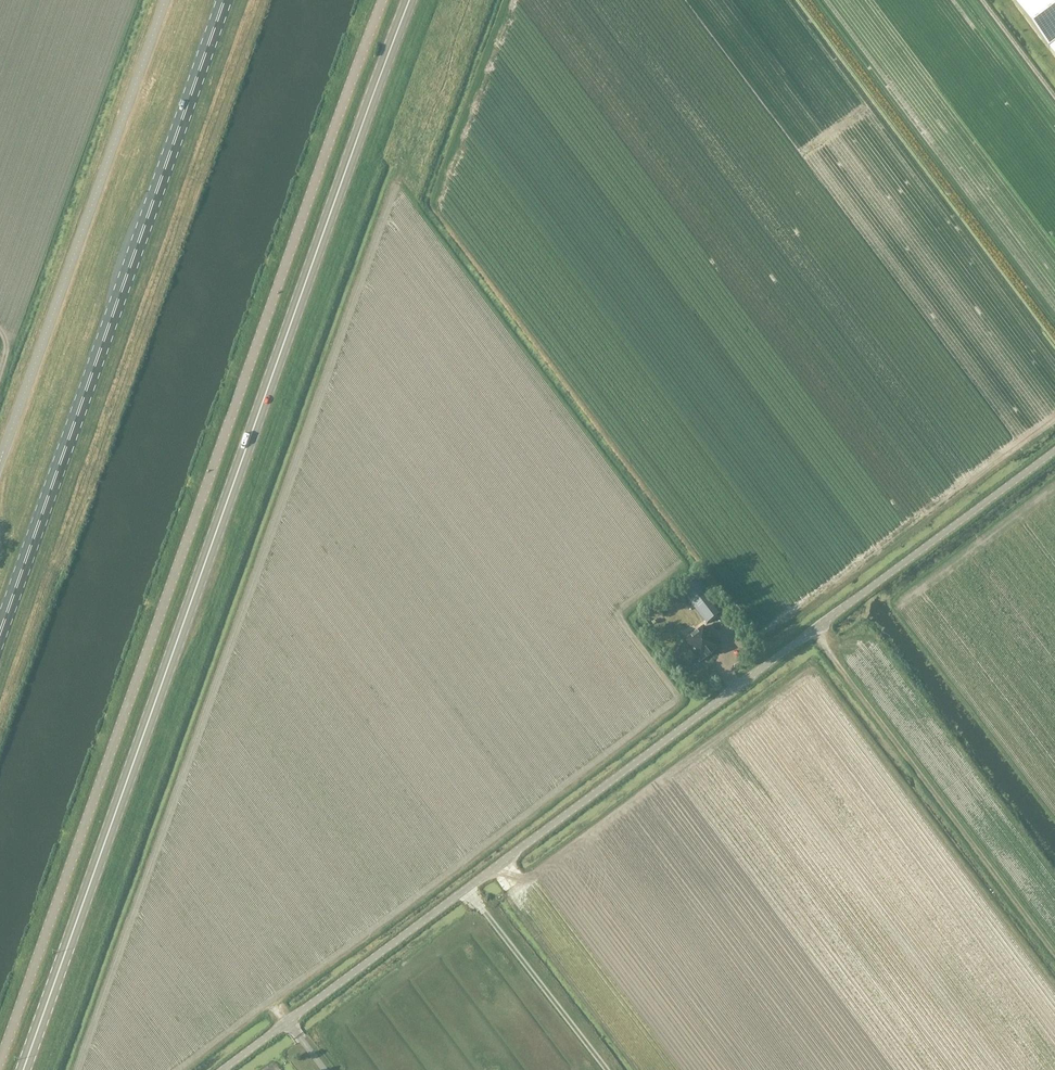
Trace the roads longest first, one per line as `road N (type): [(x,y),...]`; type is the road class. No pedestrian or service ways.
road 1 (primary): [(22,1069),(409,0)]
road 2 (unclassified): [(382,0),(0,1058)]
road 3 (unclassified): [(224,1069),(1054,450)]
road 4 (primary): [(0,628),(223,0)]
road 5 (unclassified): [(164,0),(0,457)]
road 6 (track): [(1054,958),(811,630)]

